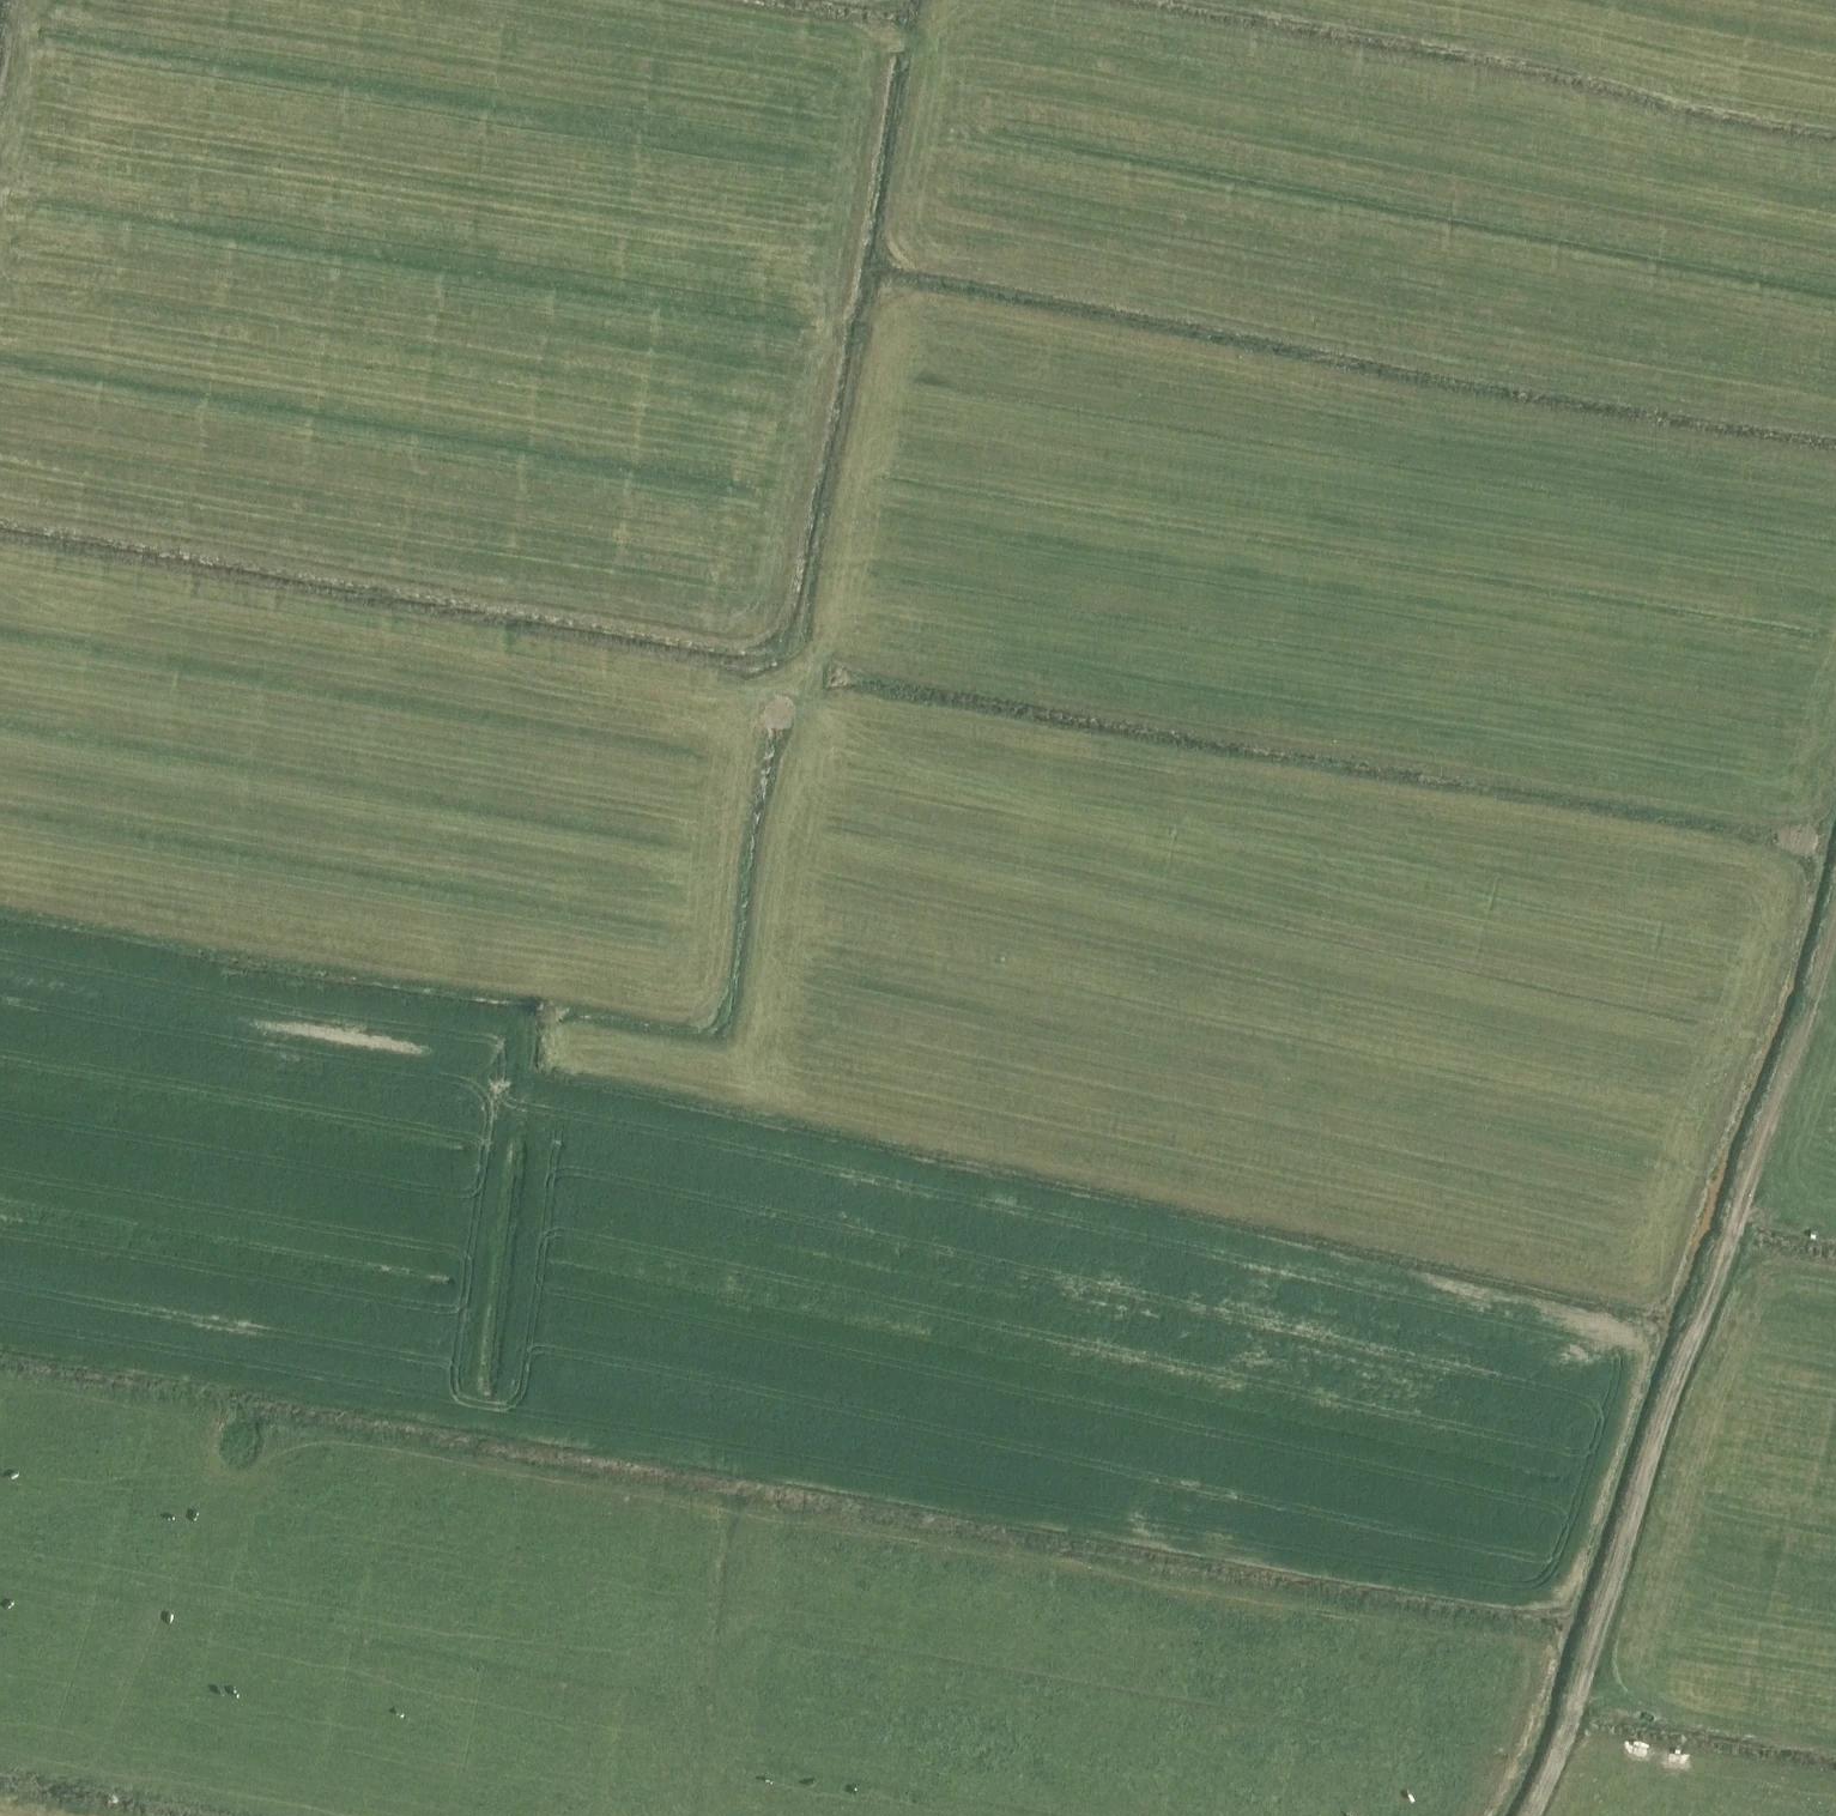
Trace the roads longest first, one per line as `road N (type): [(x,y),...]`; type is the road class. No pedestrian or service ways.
road 1 (track): [(1532,1815),(1554,1775),(1645,1469),(1835,921)]

